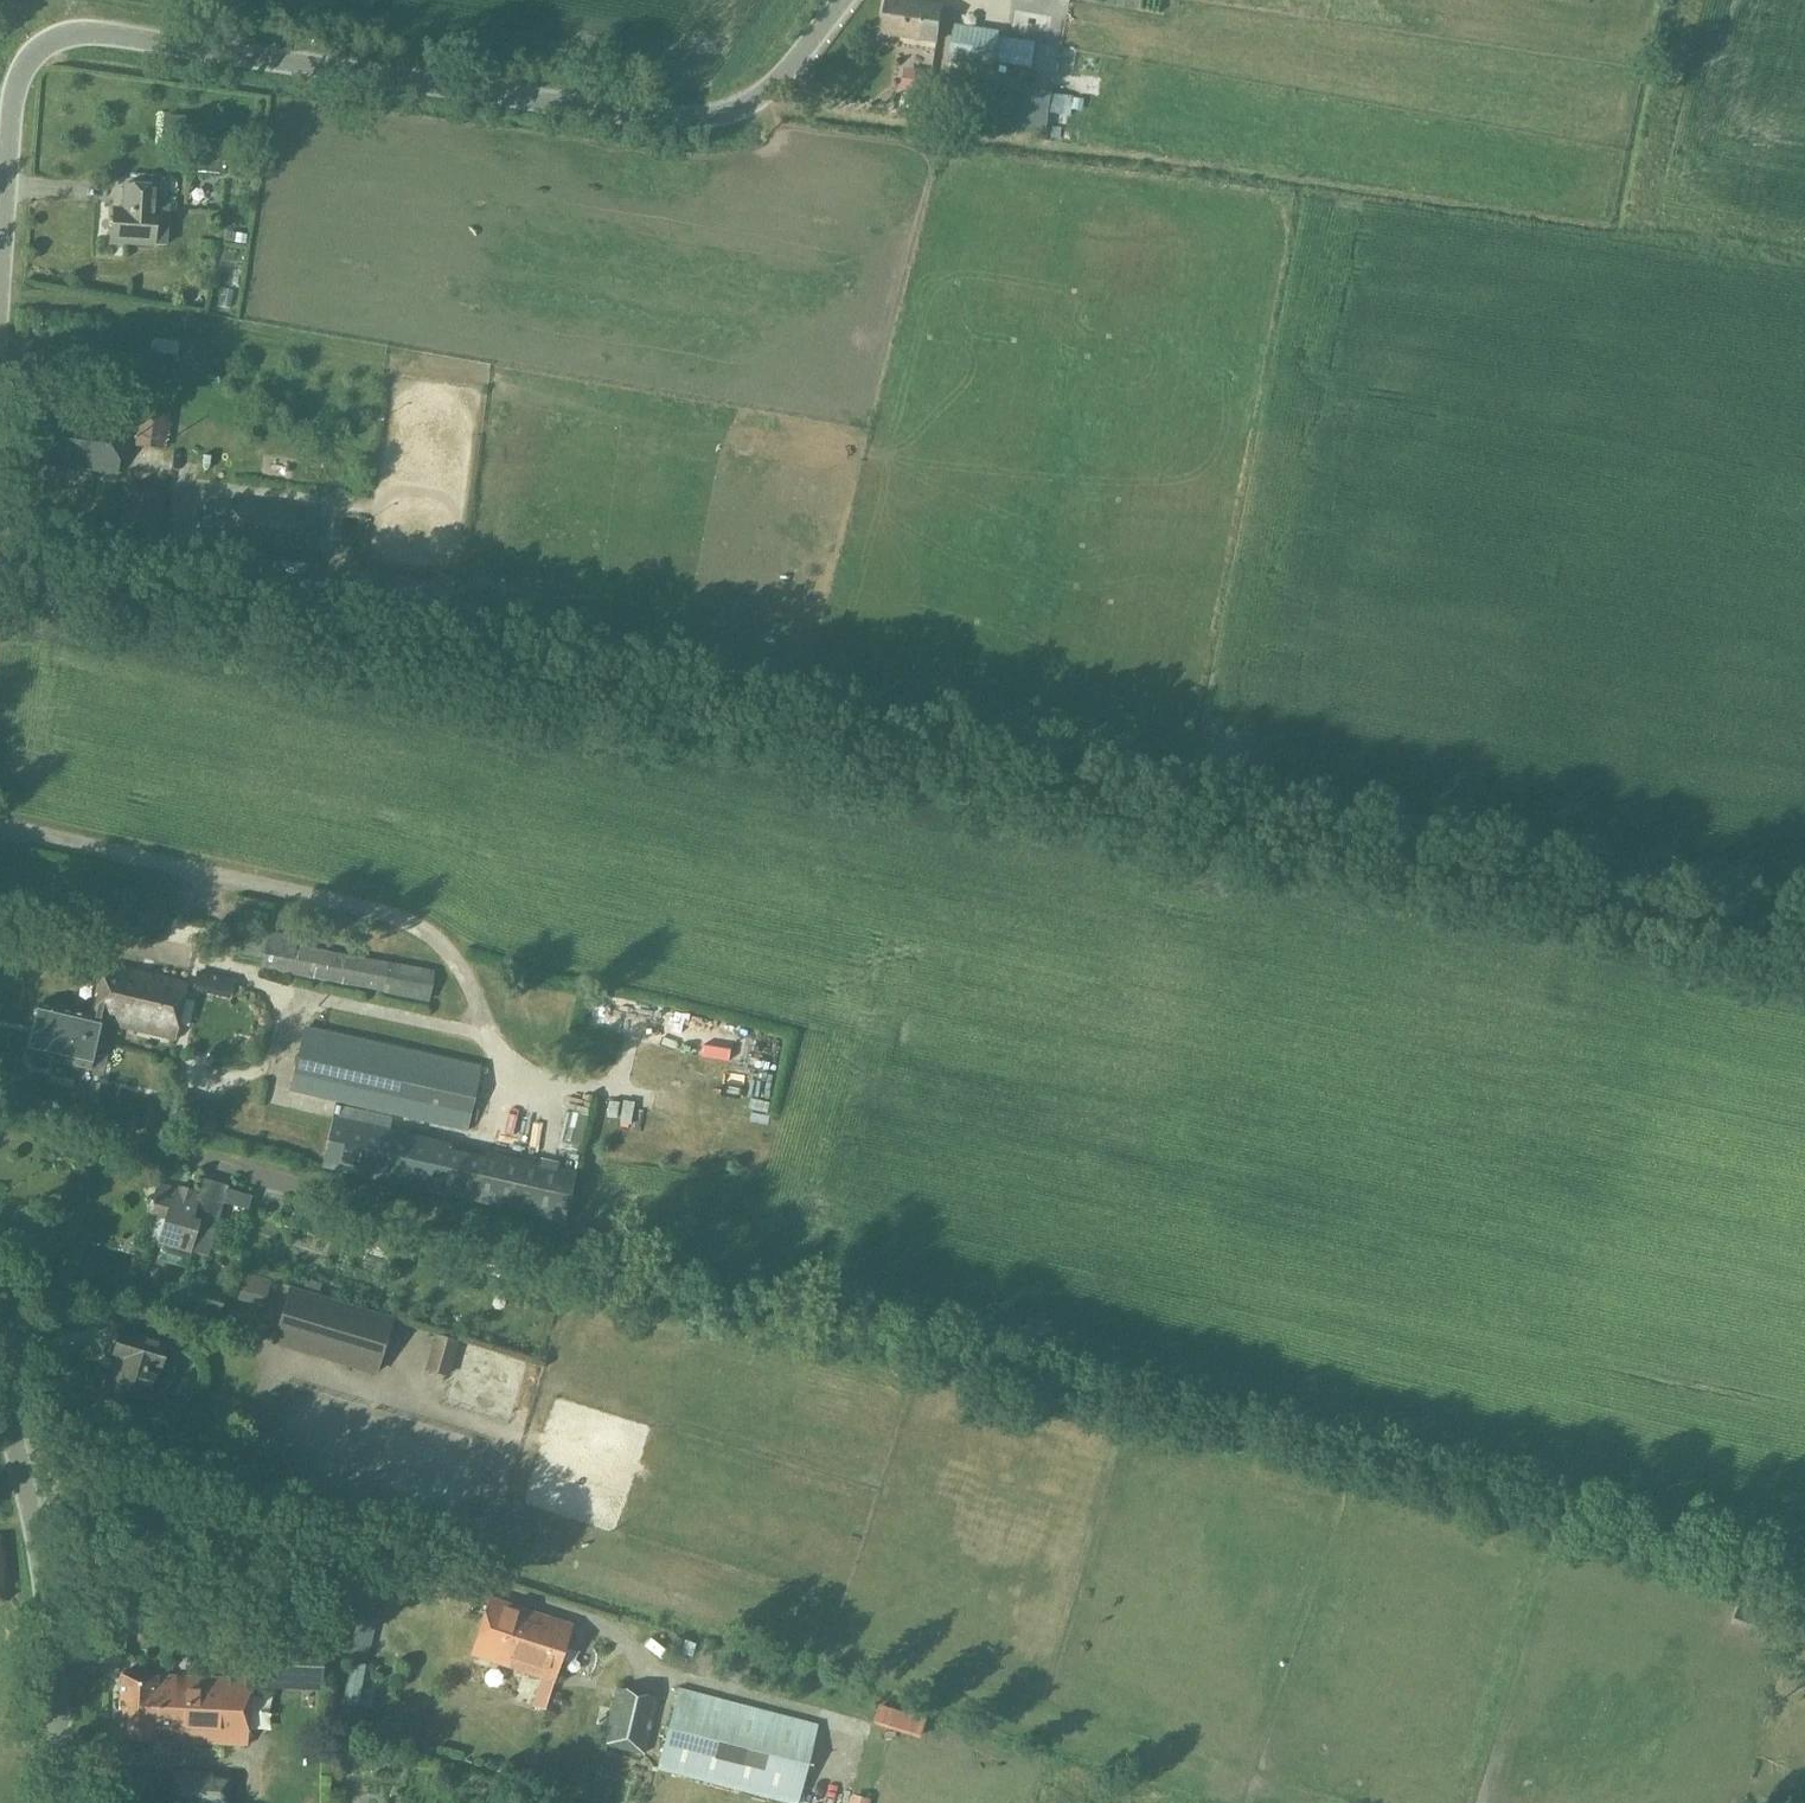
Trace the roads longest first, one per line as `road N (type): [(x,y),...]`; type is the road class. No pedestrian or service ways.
road 1 (track): [(1804,941),(0,570)]
road 2 (unclassified): [(0,90),(15,44),(50,23),(705,119),(740,113),(830,0)]
road 3 (unclassified): [(65,1802),(40,1572),(0,1386)]
road 4 (track): [(0,1097),(275,1171)]

